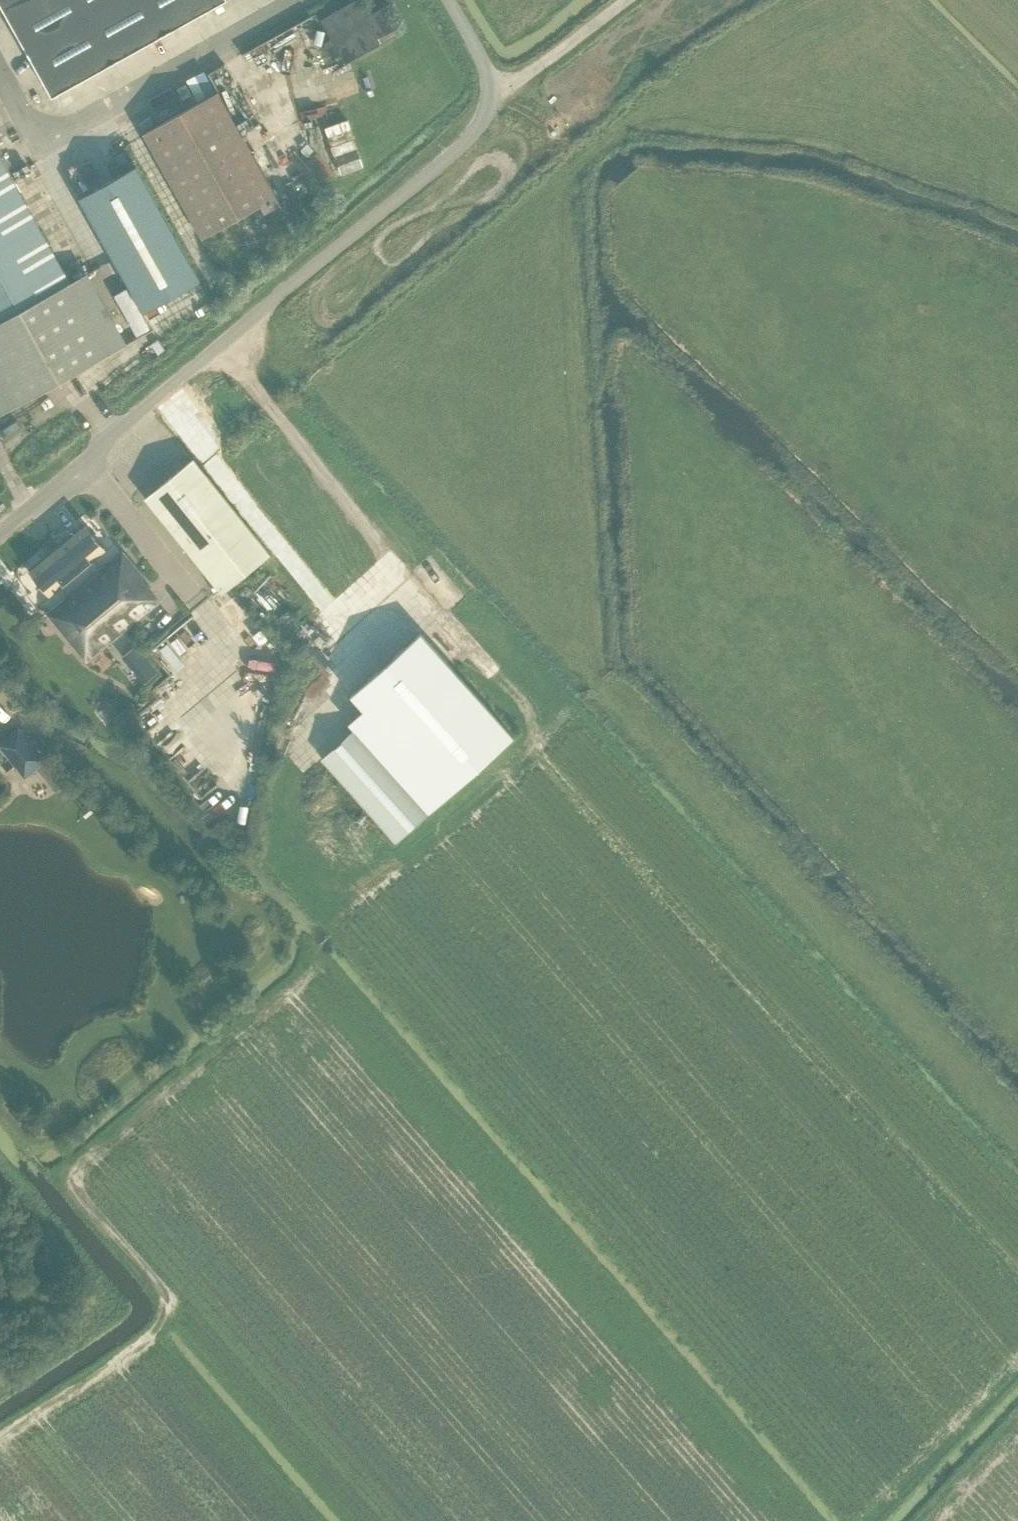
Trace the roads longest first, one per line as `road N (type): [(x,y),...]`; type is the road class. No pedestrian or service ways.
road 1 (unclassified): [(0,535),(476,132),(500,91),(448,0)]
road 2 (track): [(302,977),(81,1162),(78,1193),(166,1299),(167,1312),(149,1335),(0,1438)]
road 3 (track): [(627,0),(500,91)]

